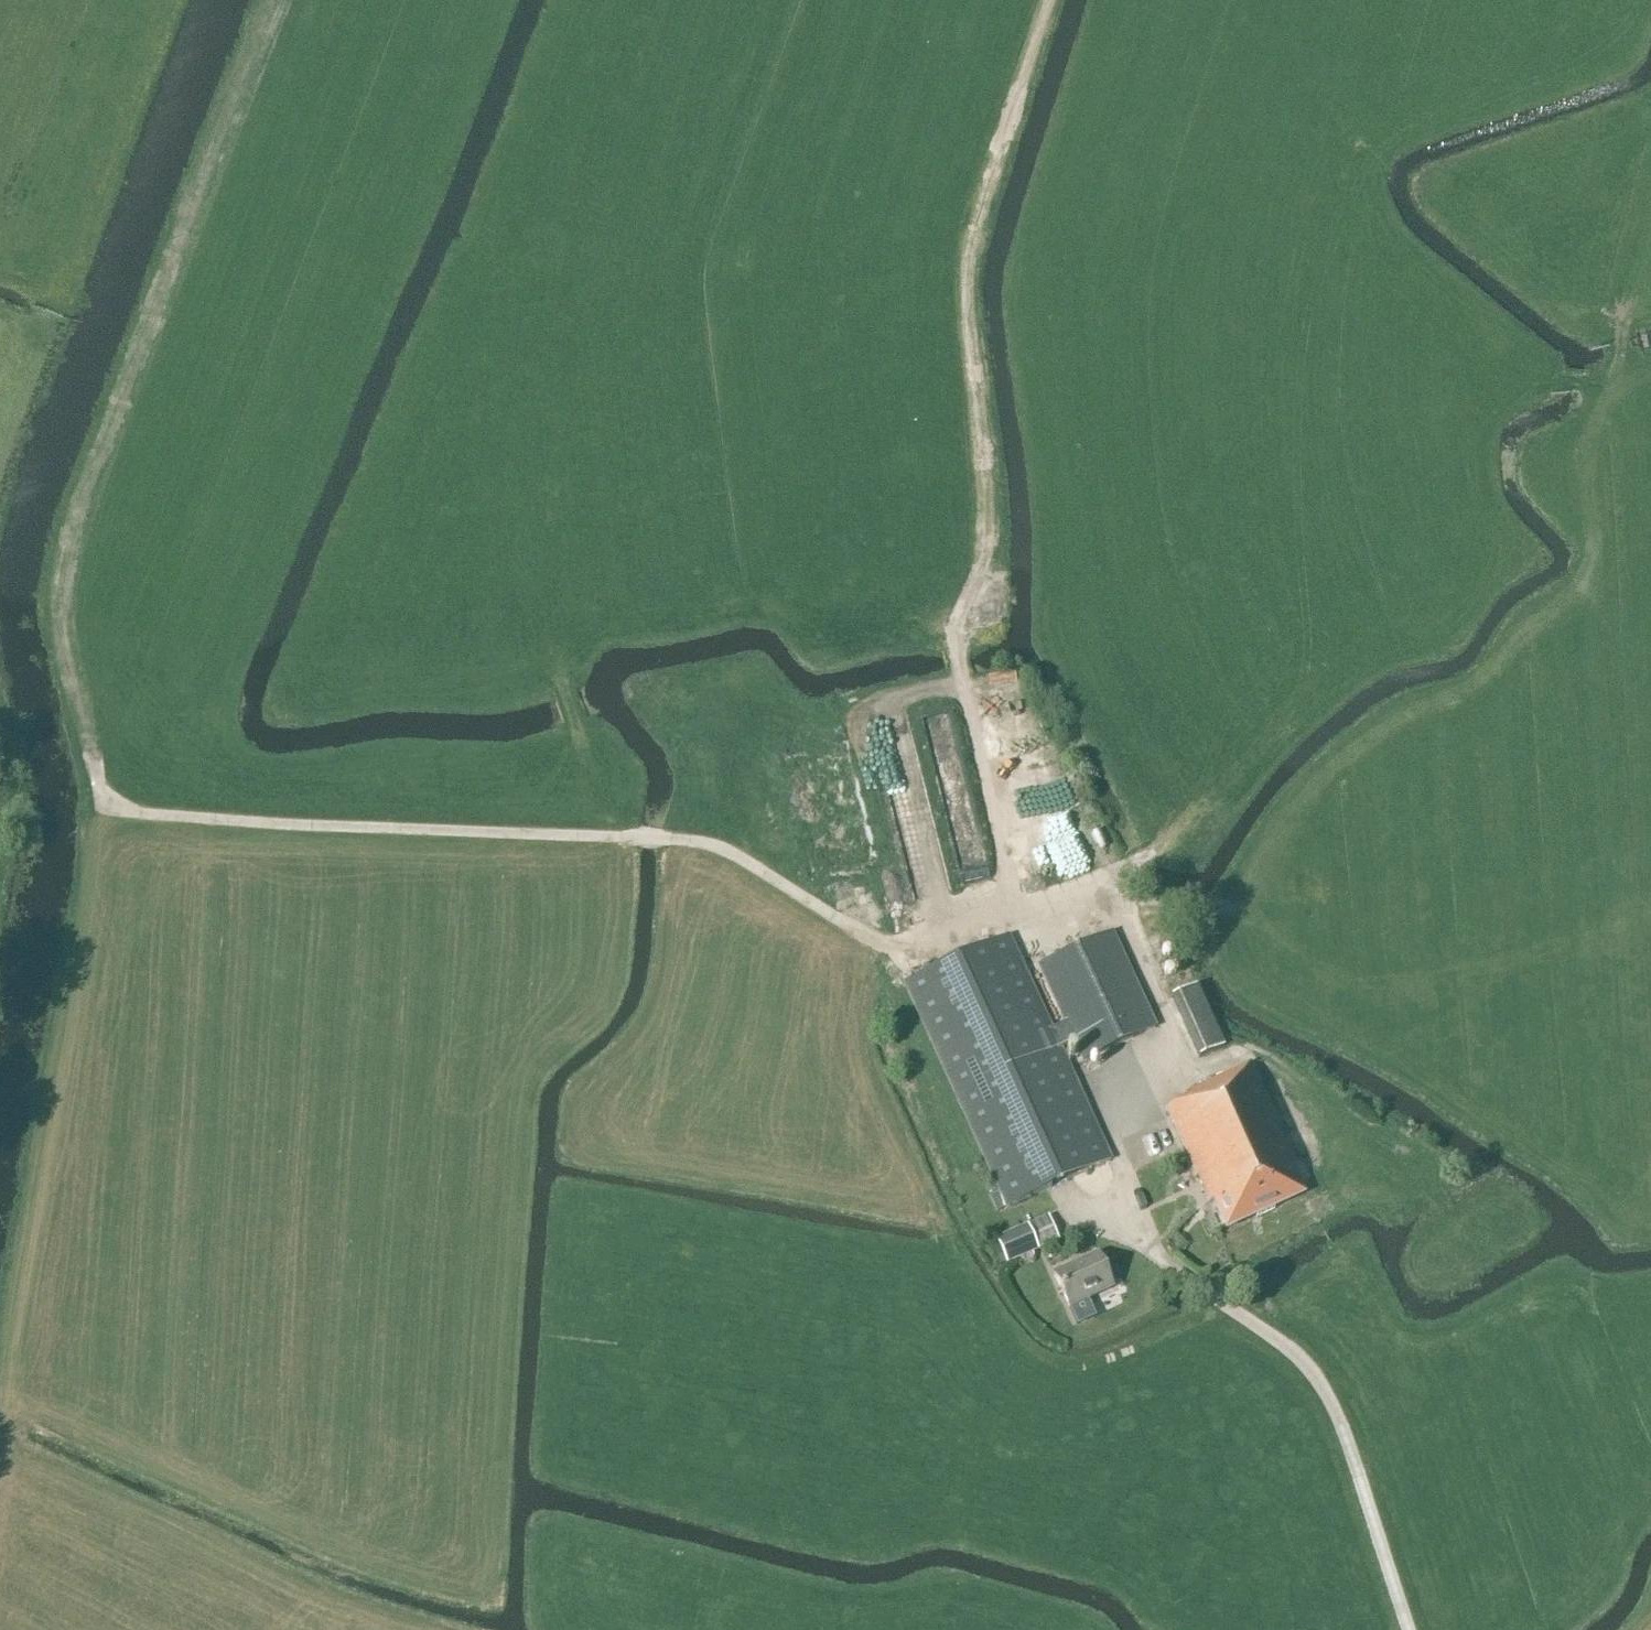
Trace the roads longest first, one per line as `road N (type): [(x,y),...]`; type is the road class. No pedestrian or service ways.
road 1 (track): [(95,771),(106,804),(155,814),(723,847),(892,948)]

